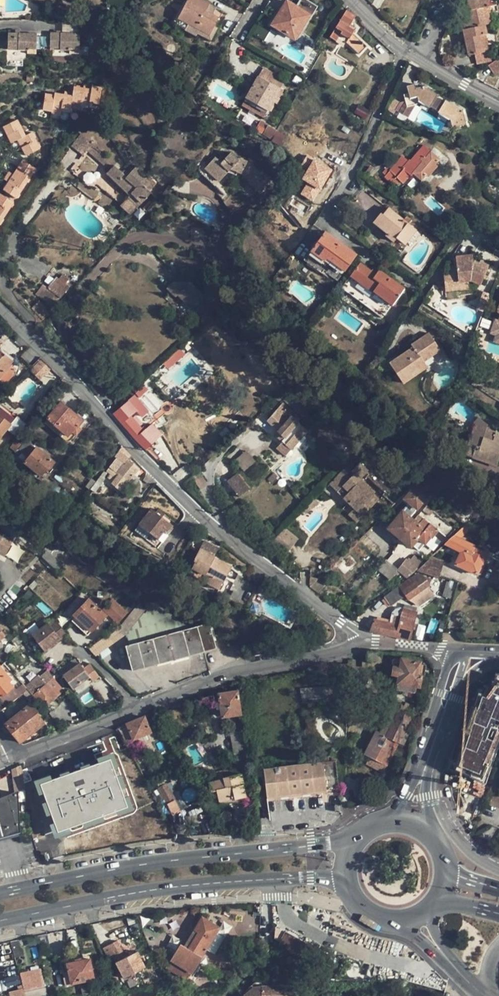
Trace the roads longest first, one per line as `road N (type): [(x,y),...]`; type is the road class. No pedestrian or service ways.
road 1 (residential): [(364,643),(174,692),(17,755)]
road 2 (primary): [(357,839),(105,869),(0,891)]
road 3 (primary): [(0,922),(192,885),(346,883)]
road 4 (residential): [(364,643),(181,495),(105,410)]
road 5 (residential): [(105,410),(62,325),(91,276),(137,238),(220,248),(231,233),(226,218)]
road 6 (residential): [(405,48),(350,176),(301,249)]
road 7 (residential): [(498,870),(458,840),(437,798),(443,713)]

